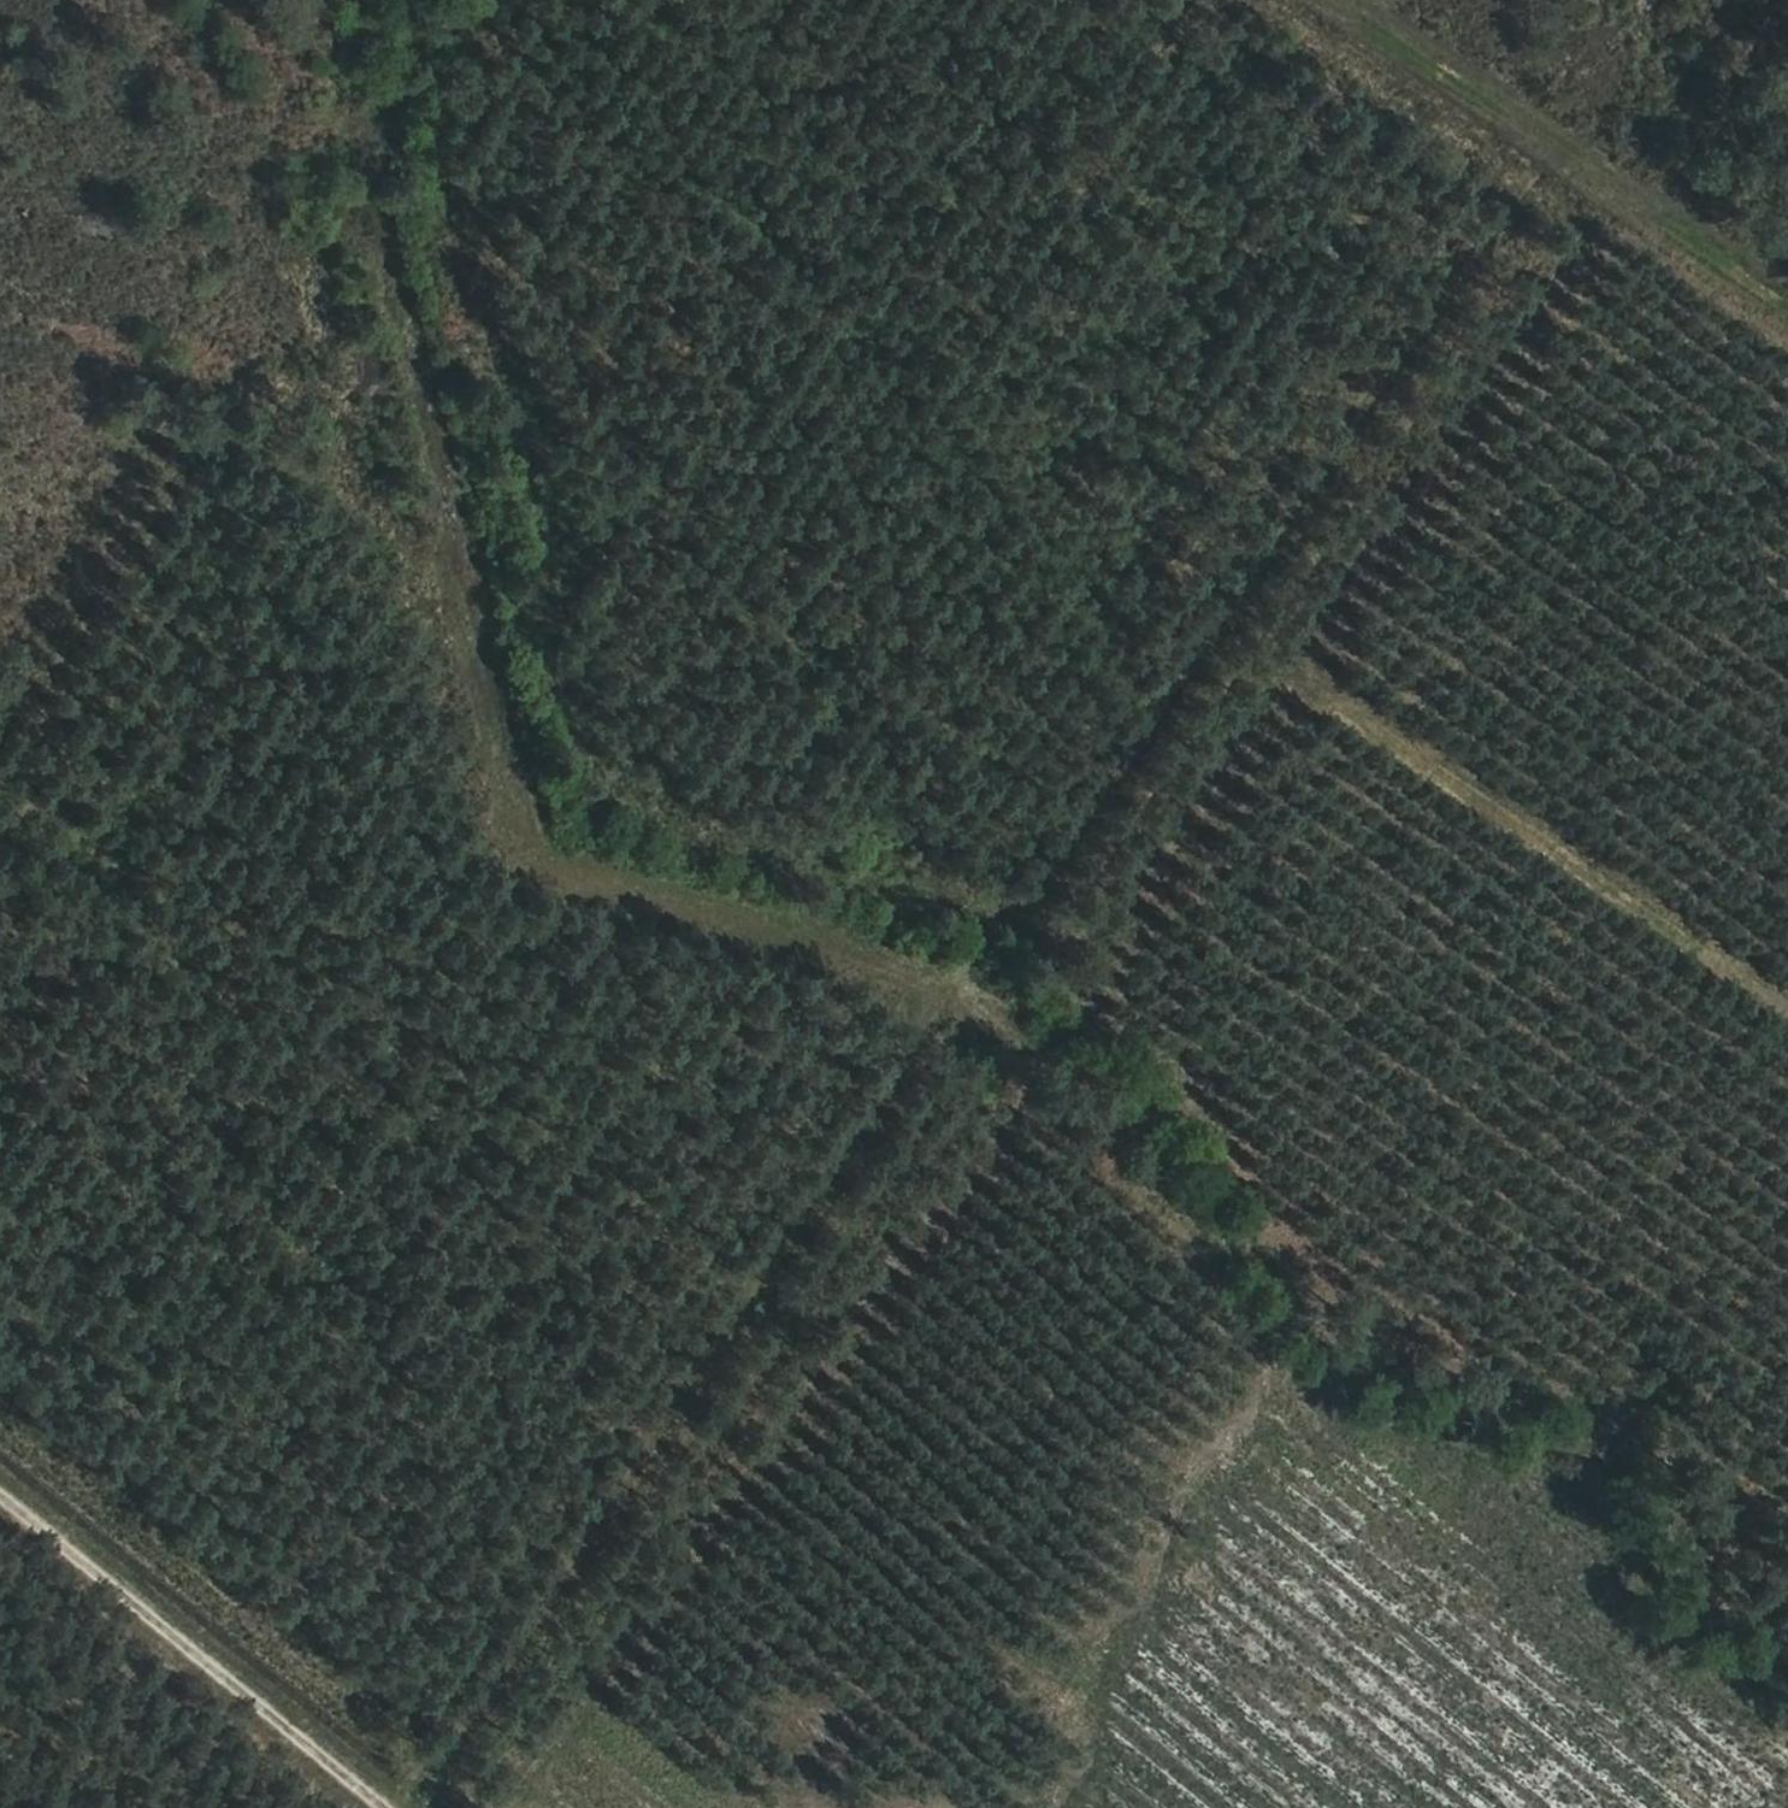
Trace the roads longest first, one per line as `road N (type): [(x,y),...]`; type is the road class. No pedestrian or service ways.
road 1 (track): [(0,1494),(391,1807)]

